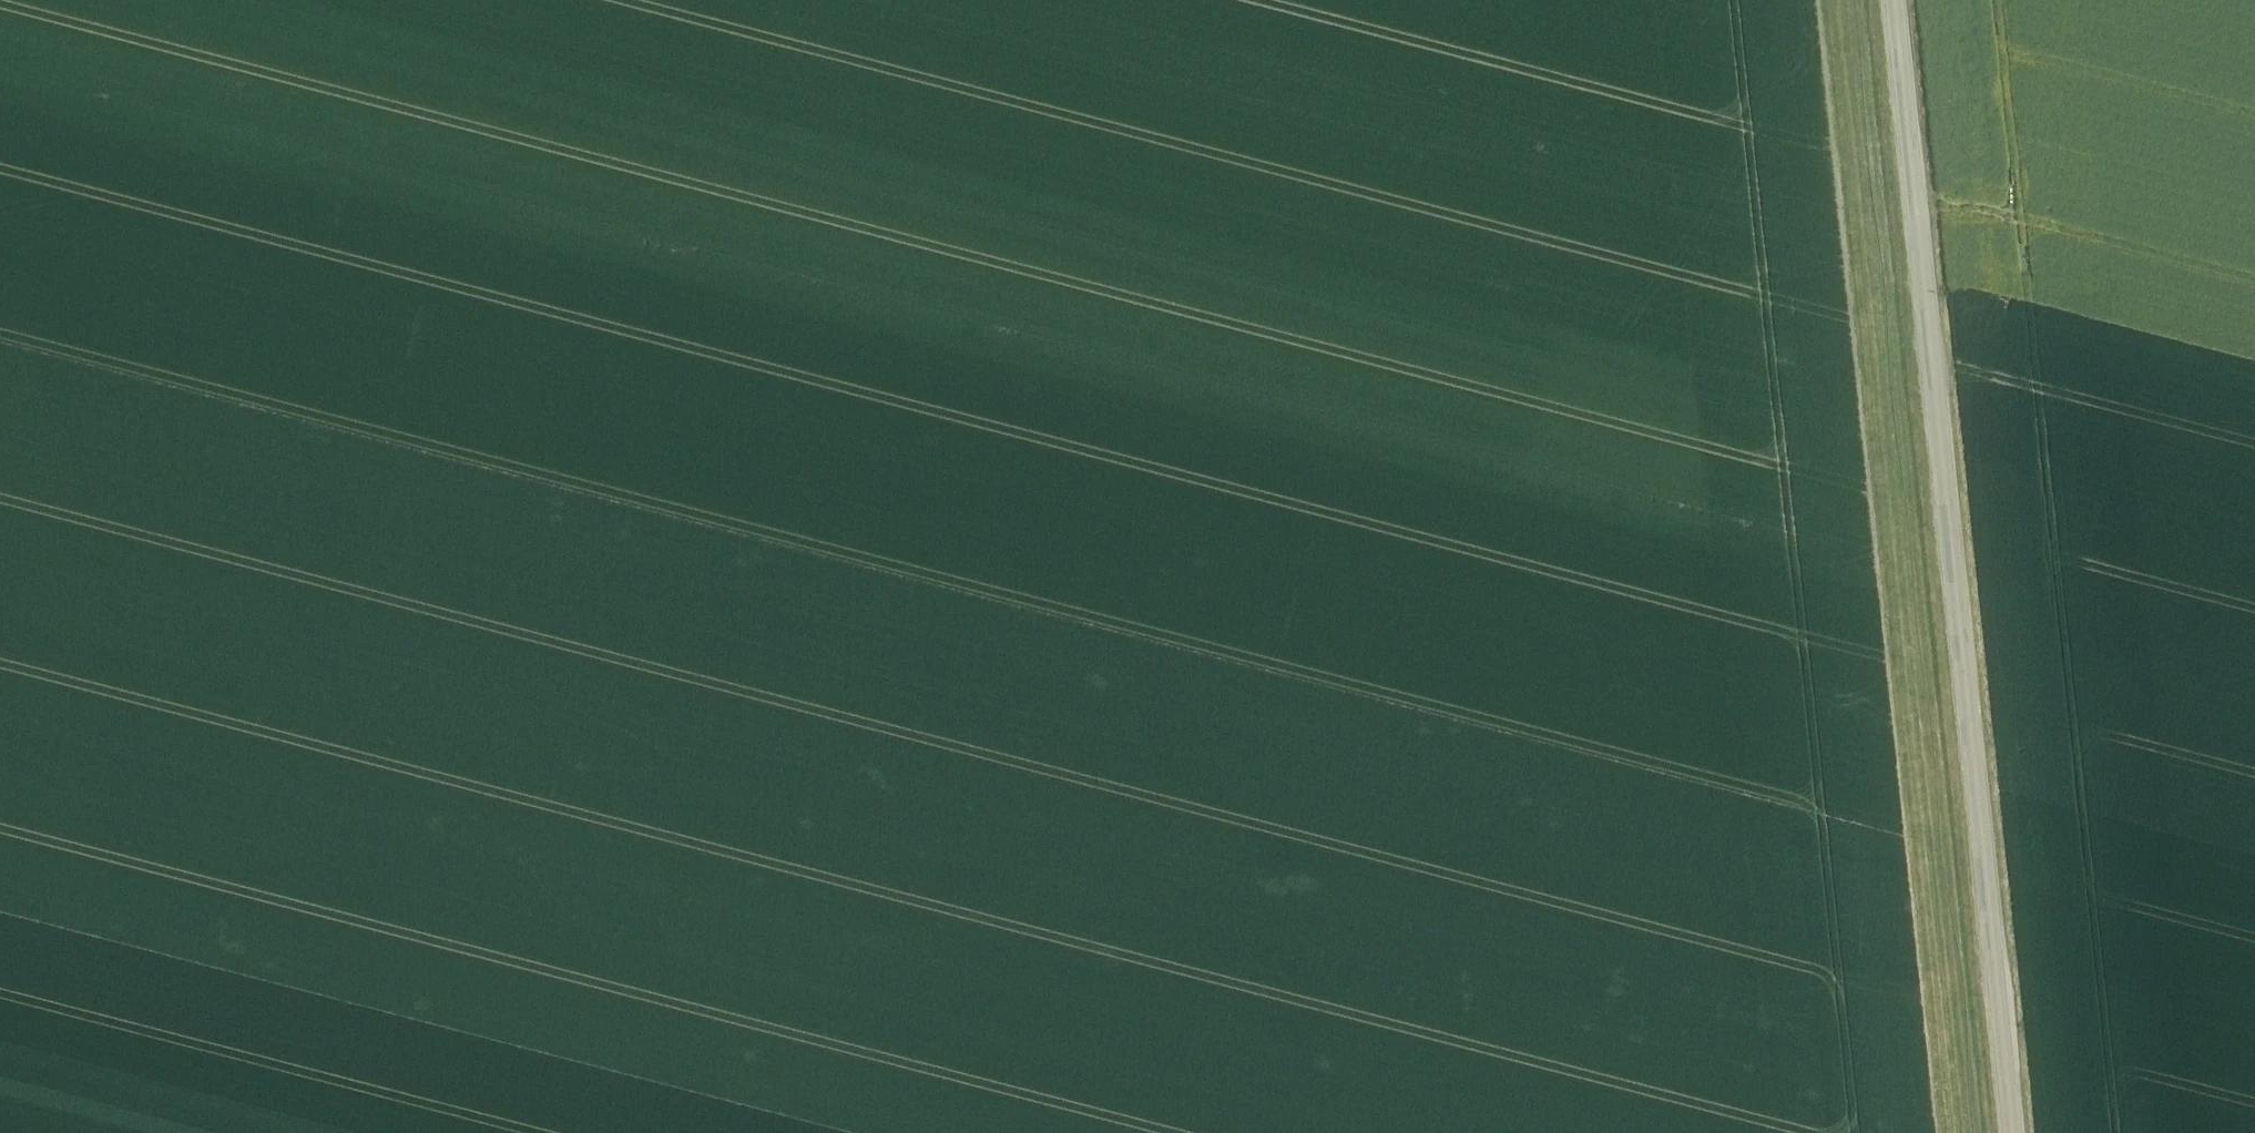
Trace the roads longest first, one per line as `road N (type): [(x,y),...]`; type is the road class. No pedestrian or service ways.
road 1 (tertiary): [(2016,1132),(1897,0)]

